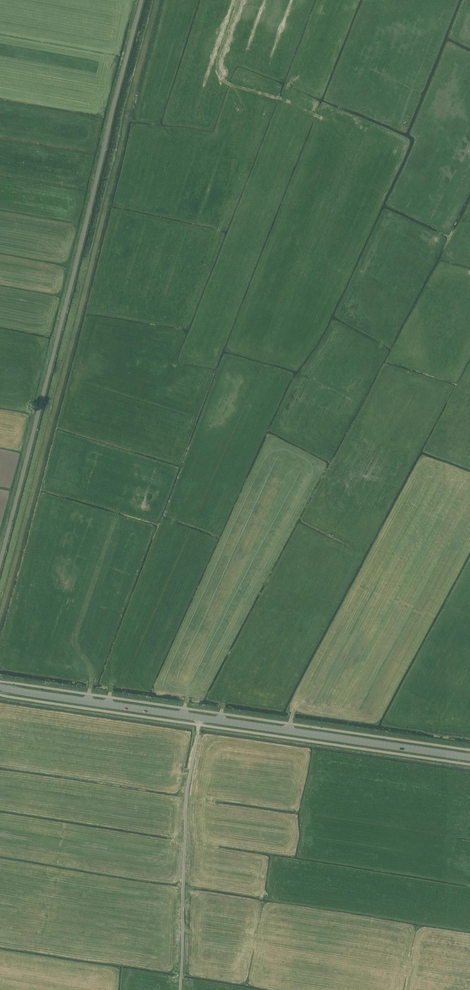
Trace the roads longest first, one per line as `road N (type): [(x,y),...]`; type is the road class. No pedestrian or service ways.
road 1 (secondary): [(469,758),(0,687)]

